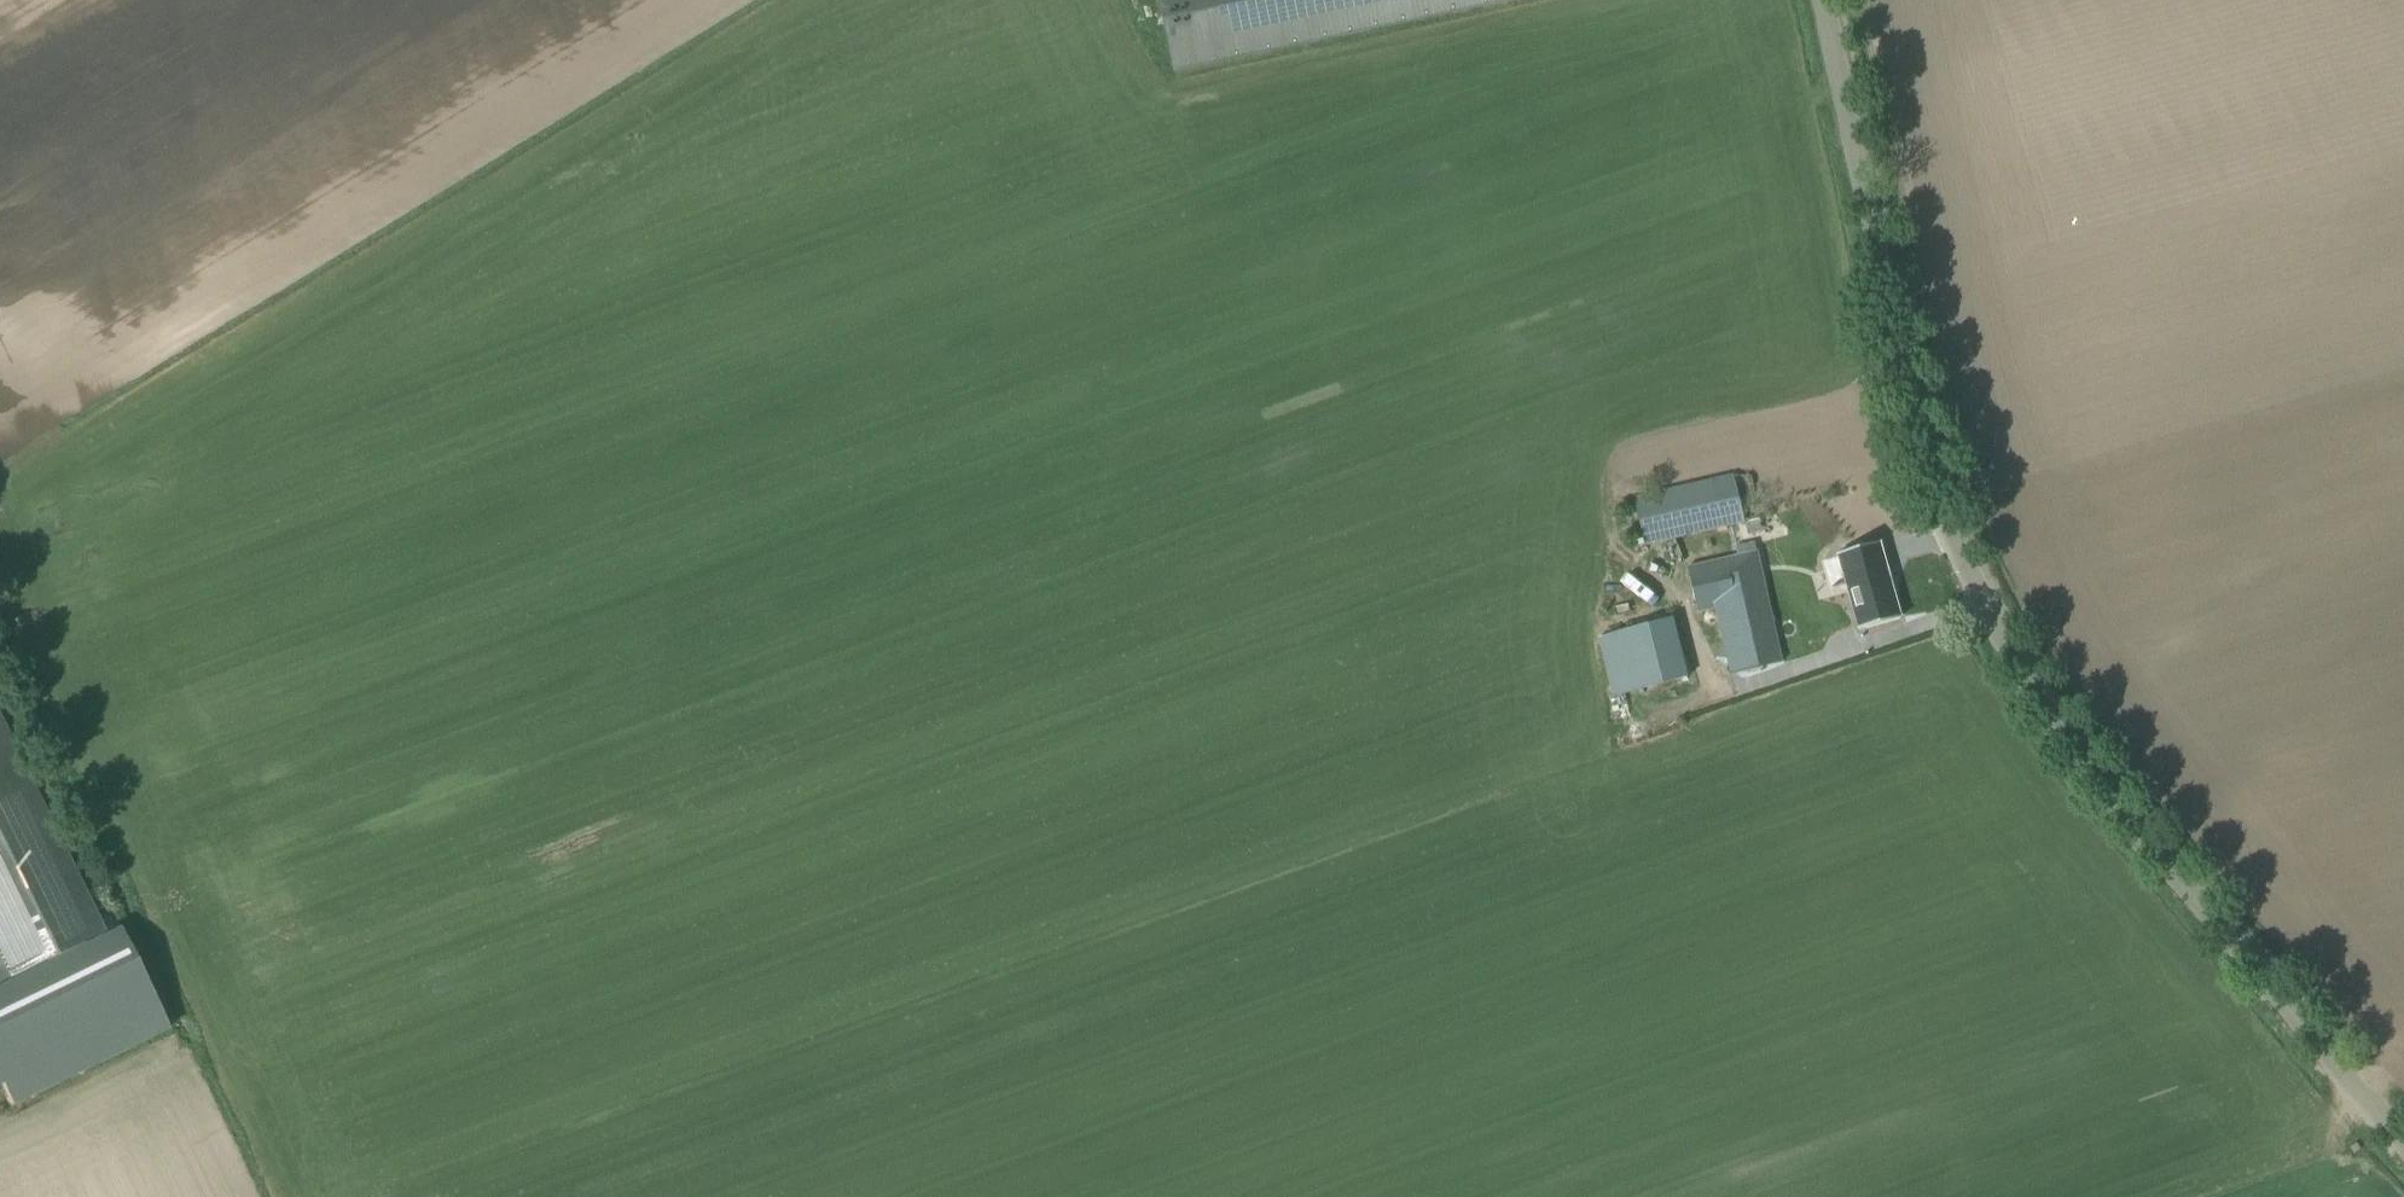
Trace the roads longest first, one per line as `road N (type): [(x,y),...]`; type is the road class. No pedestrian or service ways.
road 1 (unclassified): [(2403,1160),(2024,713),(1969,616),(1928,504),(1819,0)]

